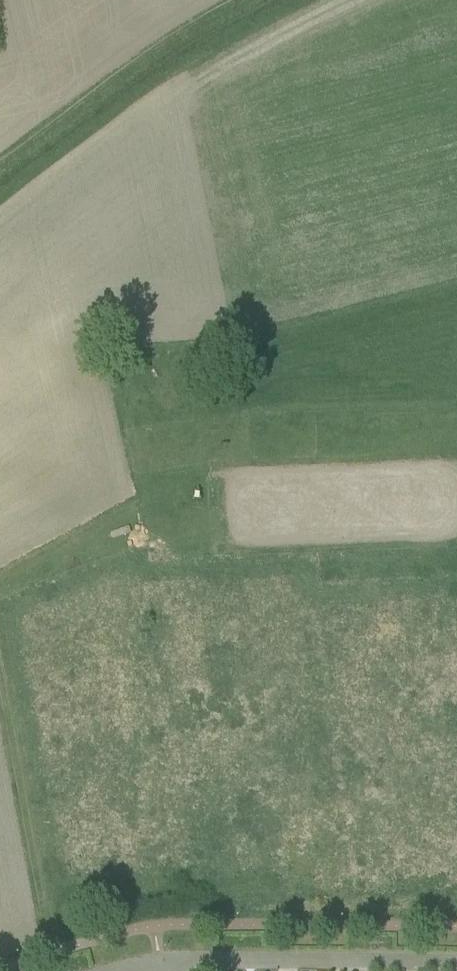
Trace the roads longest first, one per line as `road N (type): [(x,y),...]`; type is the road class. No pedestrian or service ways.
road 1 (unclassified): [(159,966),(456,969)]

